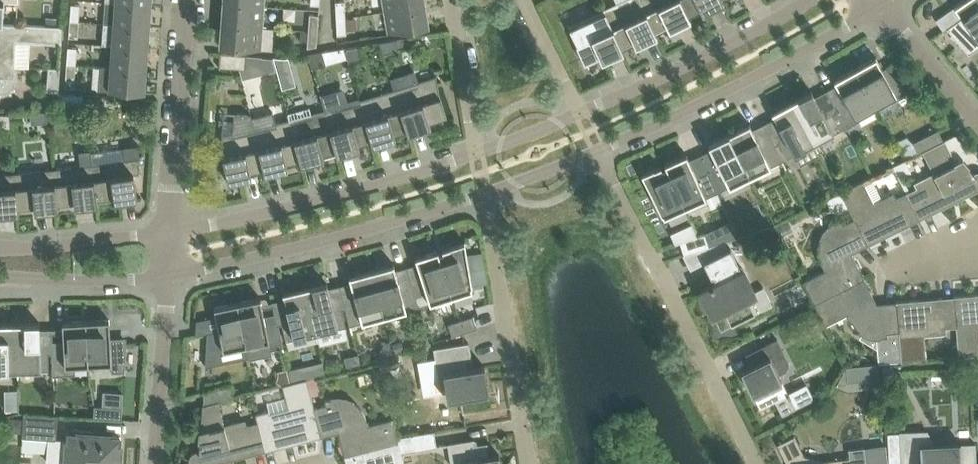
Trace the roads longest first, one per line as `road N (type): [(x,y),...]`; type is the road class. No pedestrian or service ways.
road 1 (residential): [(757,463),(600,148)]
road 2 (residential): [(168,273),(349,234),(483,192)]
road 3 (residential): [(477,150),(338,195),(170,232)]
road 4 (residential): [(600,148),(882,4)]
road 5 (residential): [(529,463),(483,192)]
road 6 (residential): [(808,0),(581,111)]
road 7 (residential): [(185,0),(170,232)]
road 8 (residential): [(168,273),(155,463)]
road 9 (residential): [(170,232),(0,247)]
road 10 (residential): [(977,222),(900,261),(904,271),(977,265)]
road 11 (residential): [(0,275),(168,273)]
road 12 (residential): [(477,150),(452,0)]
road 13 (residential): [(977,121),(882,4)]
road 14 (residential): [(483,192),(600,148)]
road 15 (residential): [(581,111),(526,0)]

